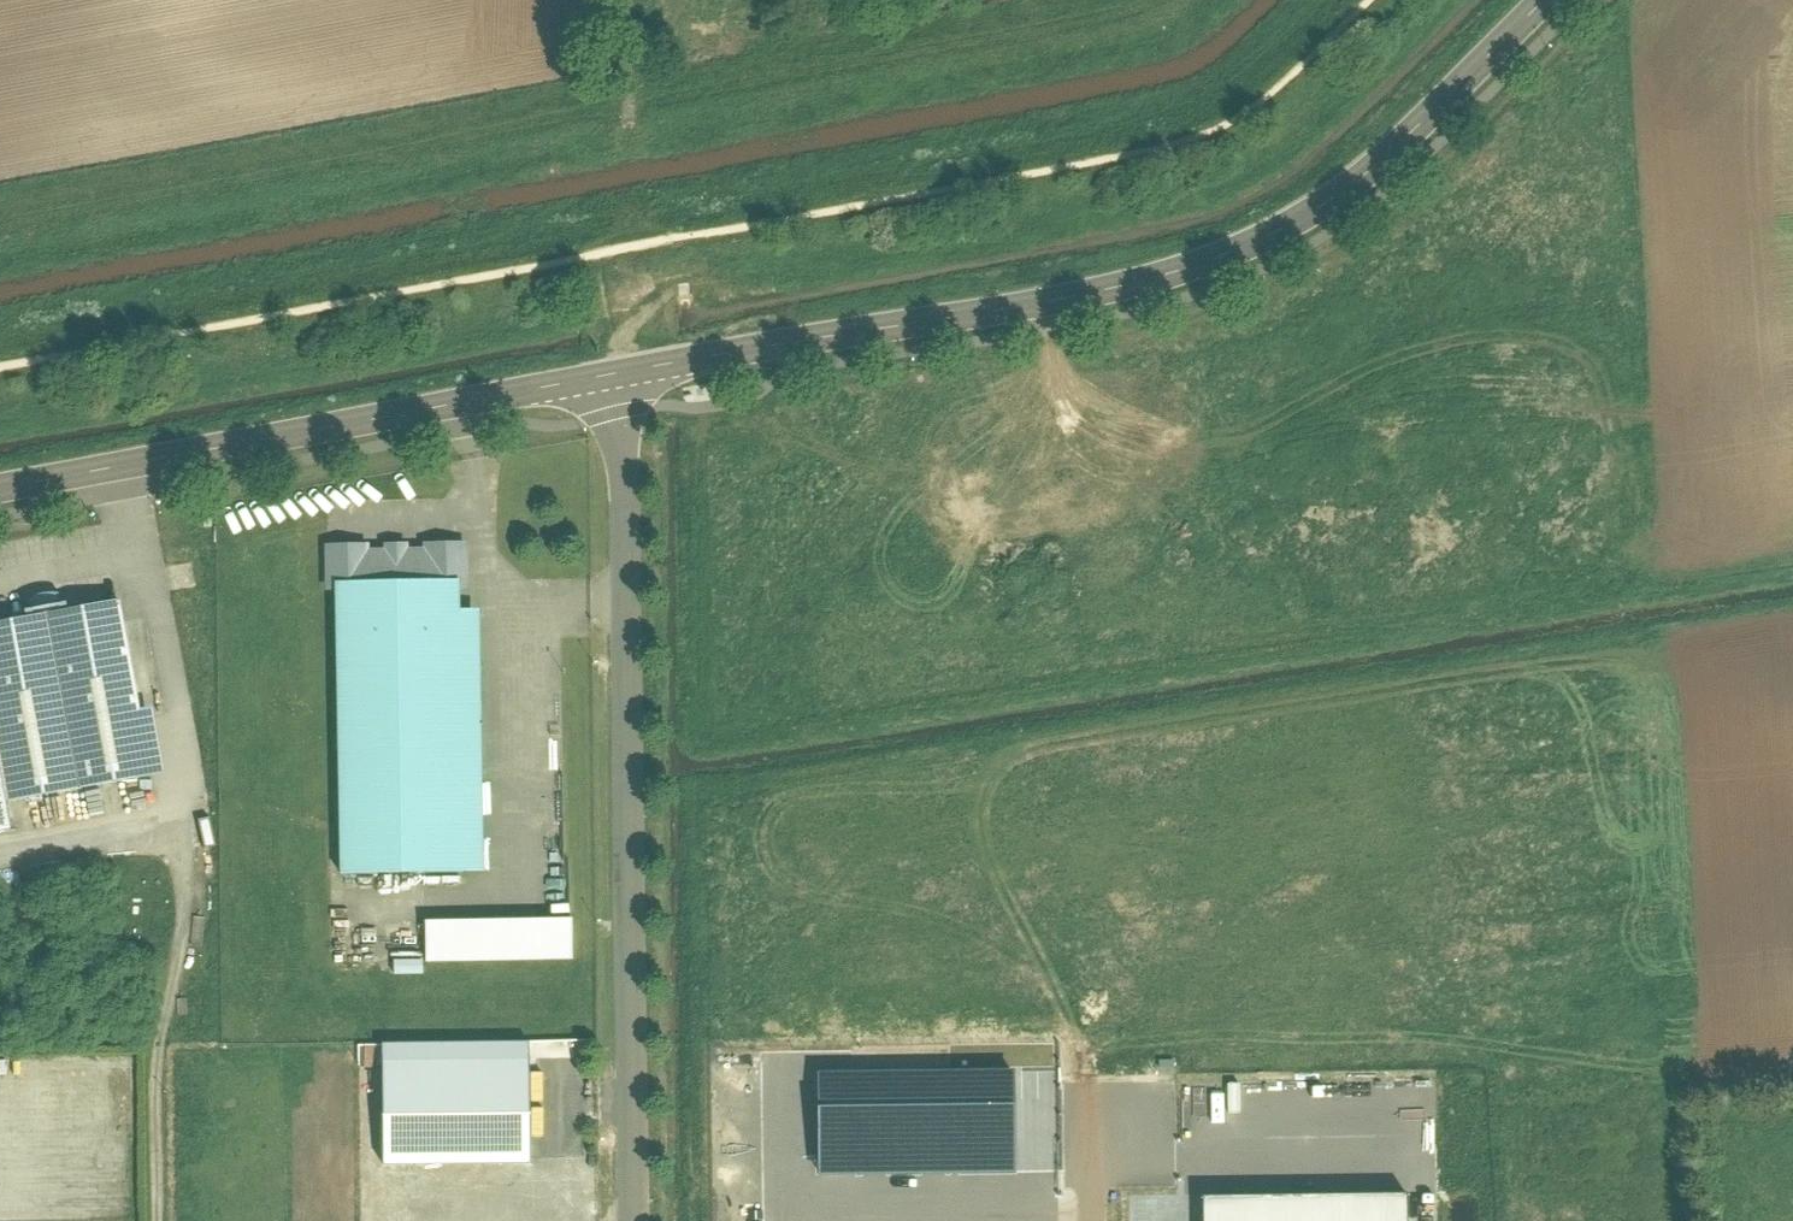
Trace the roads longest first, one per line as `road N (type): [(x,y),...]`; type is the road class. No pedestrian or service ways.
road 1 (unclassified): [(613,383),(1041,312),(1225,262),(1331,210),(1428,131),(1556,0)]
road 2 (residential): [(613,383),(623,460),(636,1220)]
road 3 (unclassified): [(0,486),(613,383)]
road 4 (track): [(629,0),(634,379)]

